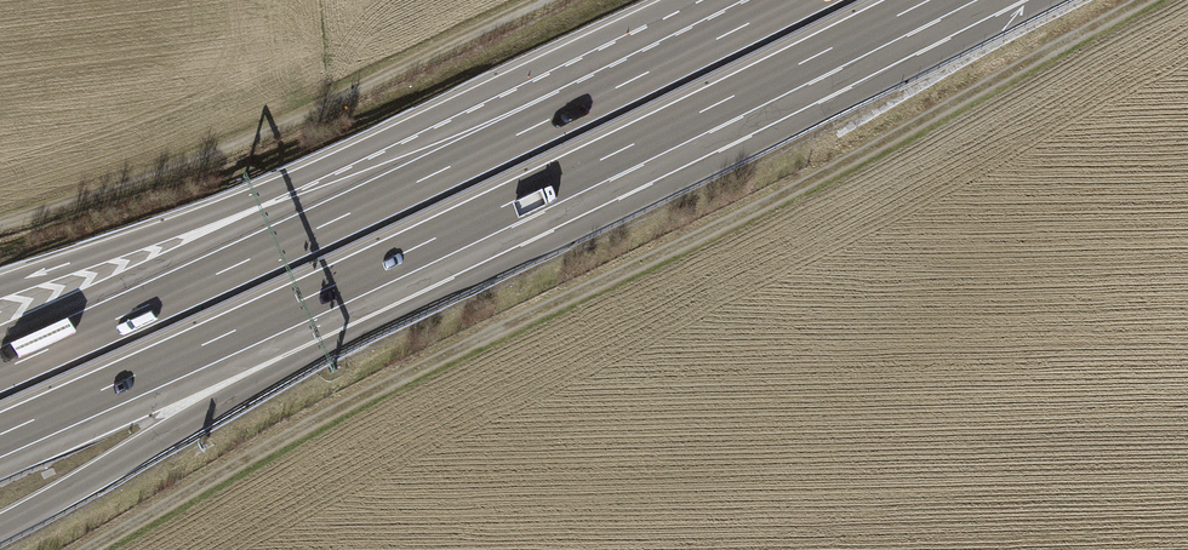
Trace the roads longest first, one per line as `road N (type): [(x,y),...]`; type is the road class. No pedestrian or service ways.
road 1 (motorway): [(701,48),(0,371)]
road 2 (motorway): [(701,48),(552,83),(0,287)]
road 3 (motorway): [(0,528),(323,352),(623,151)]
road 4 (motorway): [(0,435),(623,151)]
road 5 (track): [(540,0),(326,104),(0,223)]
road 6 (motorway): [(623,151),(926,0)]

